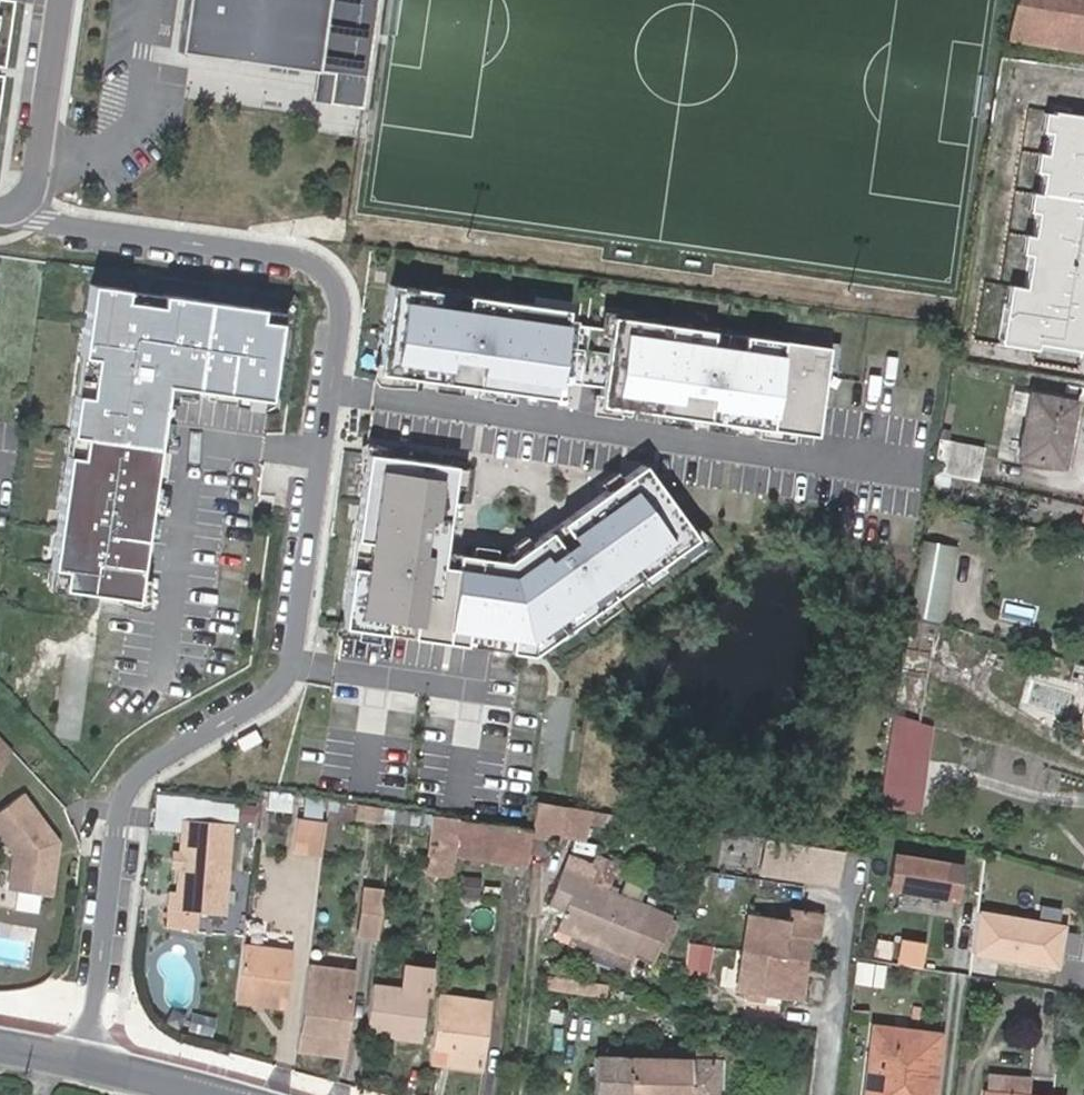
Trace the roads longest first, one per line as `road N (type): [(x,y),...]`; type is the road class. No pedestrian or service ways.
road 1 (residential): [(26,203),(91,228),(302,261),(338,298),(334,389),(295,658),(283,685),(135,778),(122,801),(88,1068)]
road 2 (residential): [(63,0),(46,180),(26,203)]
road 3 (tertiary): [(88,1068),(213,1094)]

